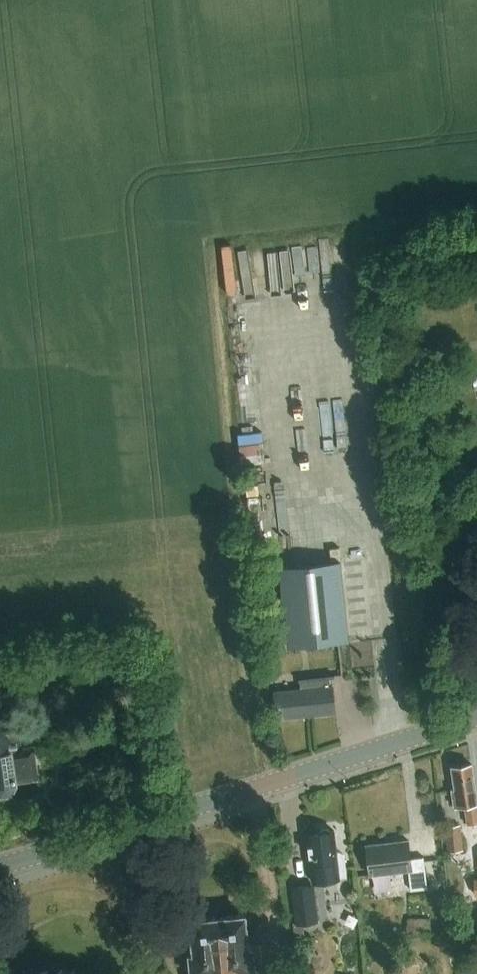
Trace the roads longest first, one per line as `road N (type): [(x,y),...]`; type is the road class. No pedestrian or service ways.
road 1 (tertiary): [(476,718),(0,866)]

